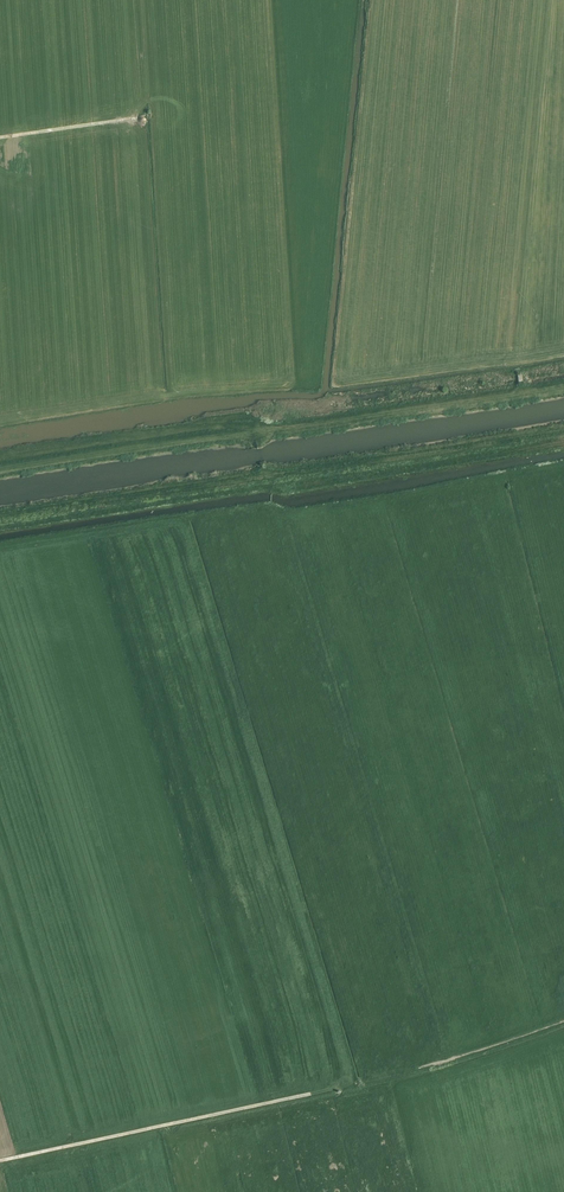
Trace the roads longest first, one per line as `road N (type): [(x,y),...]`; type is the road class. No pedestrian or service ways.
road 1 (track): [(0,1160),(309,1094)]
road 2 (track): [(563,1019),(420,1066)]

